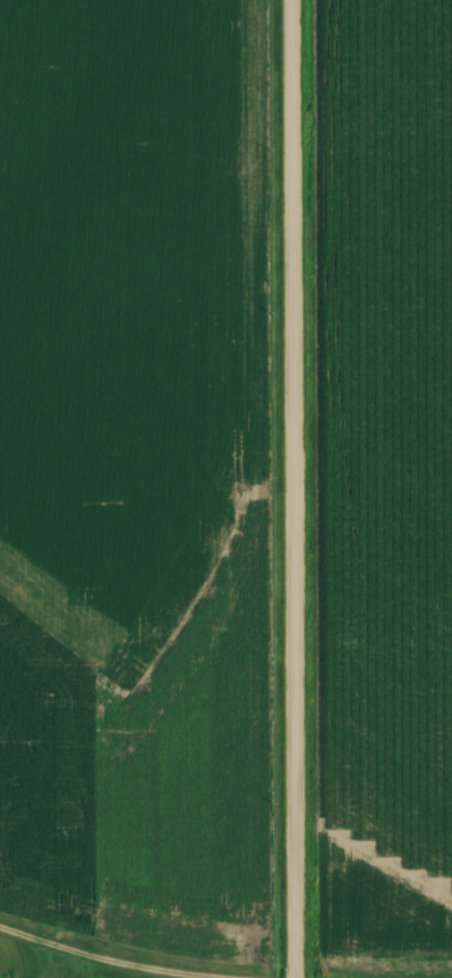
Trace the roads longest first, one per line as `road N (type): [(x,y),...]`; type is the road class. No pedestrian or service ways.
road 1 (tertiary): [(293,977),(289,0)]

